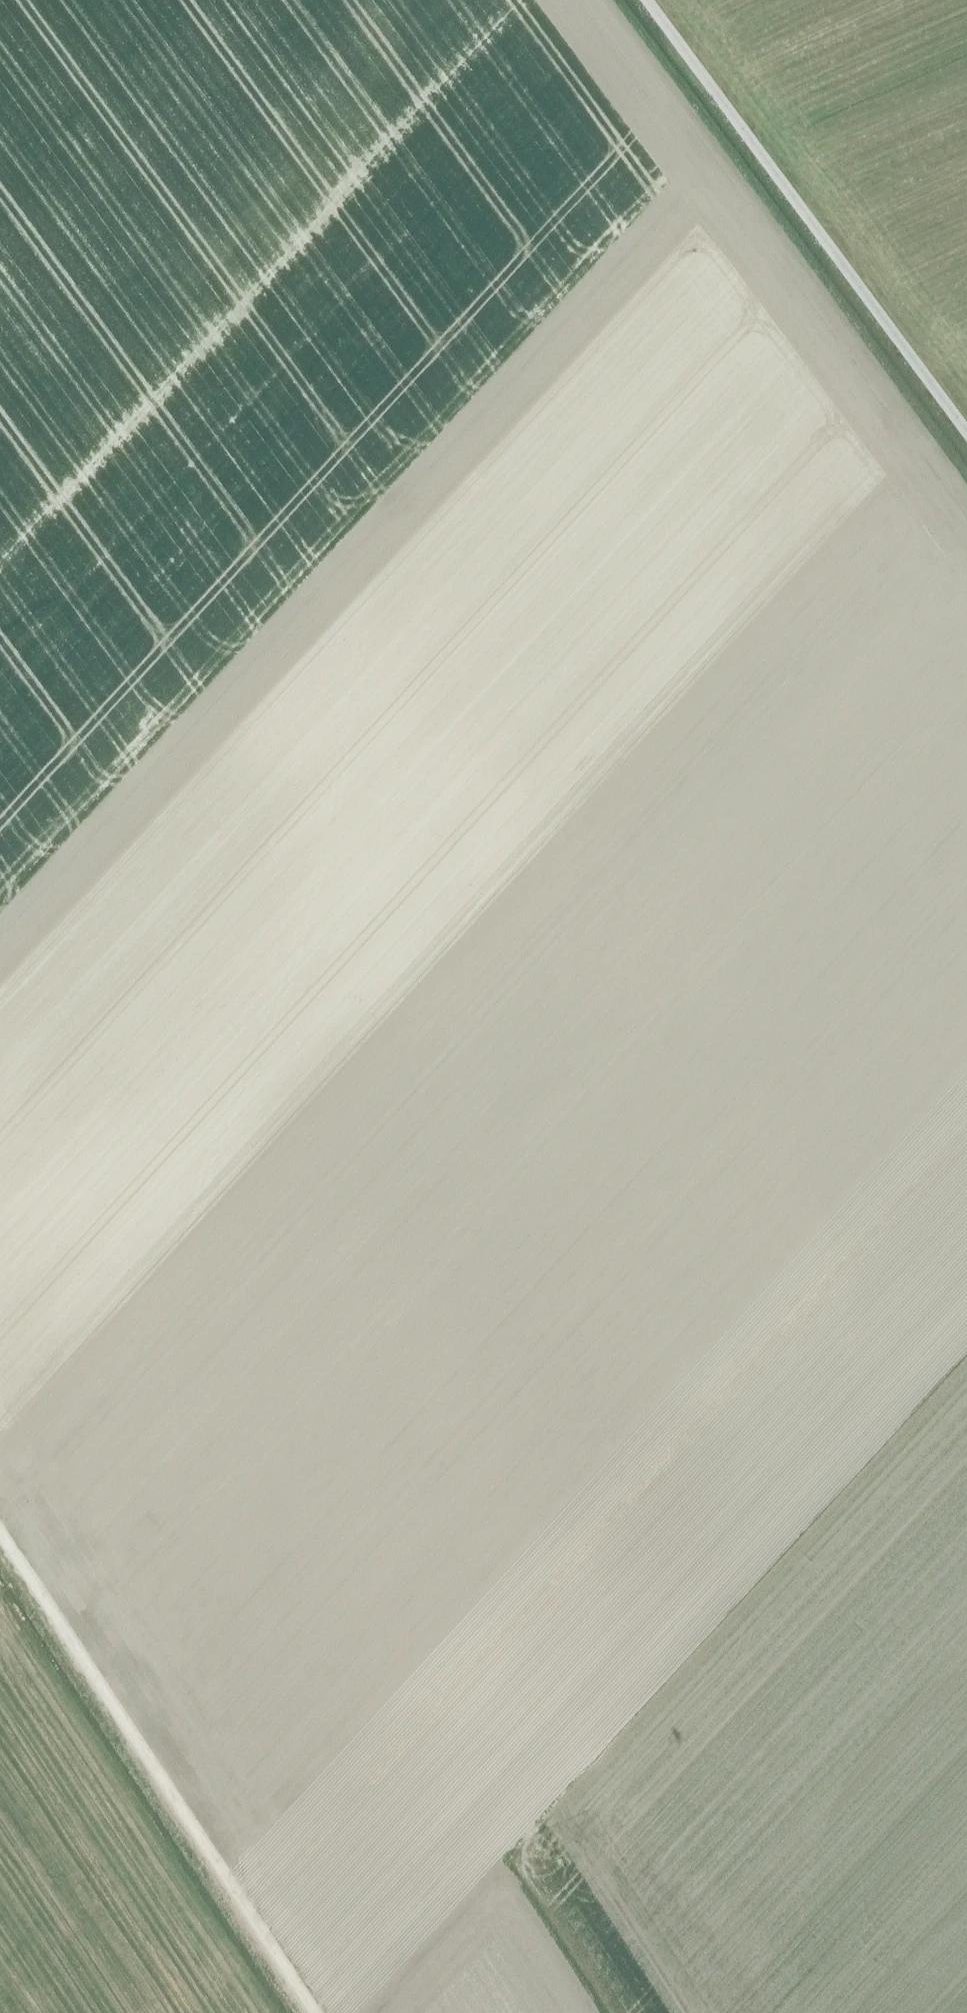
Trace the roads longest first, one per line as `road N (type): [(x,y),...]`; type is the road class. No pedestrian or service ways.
road 1 (track): [(315,2012),(0,1532)]

